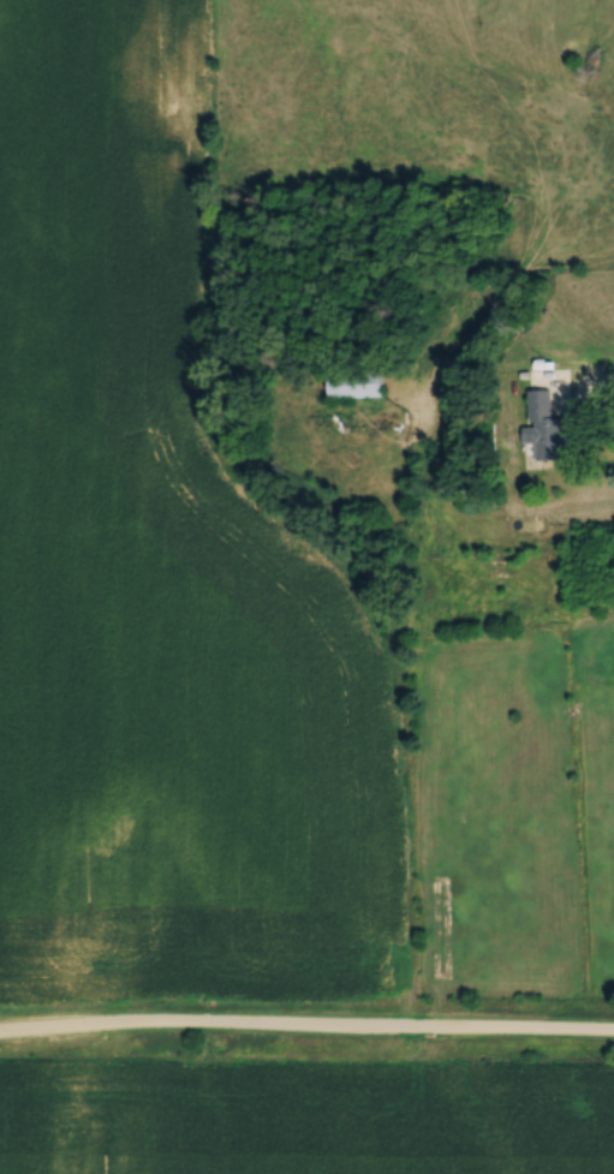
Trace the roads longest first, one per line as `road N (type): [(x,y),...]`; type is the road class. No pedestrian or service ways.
road 1 (residential): [(613,1030),(121,1023),(0,1032)]
road 2 (residential): [(417,1026),(392,419)]

